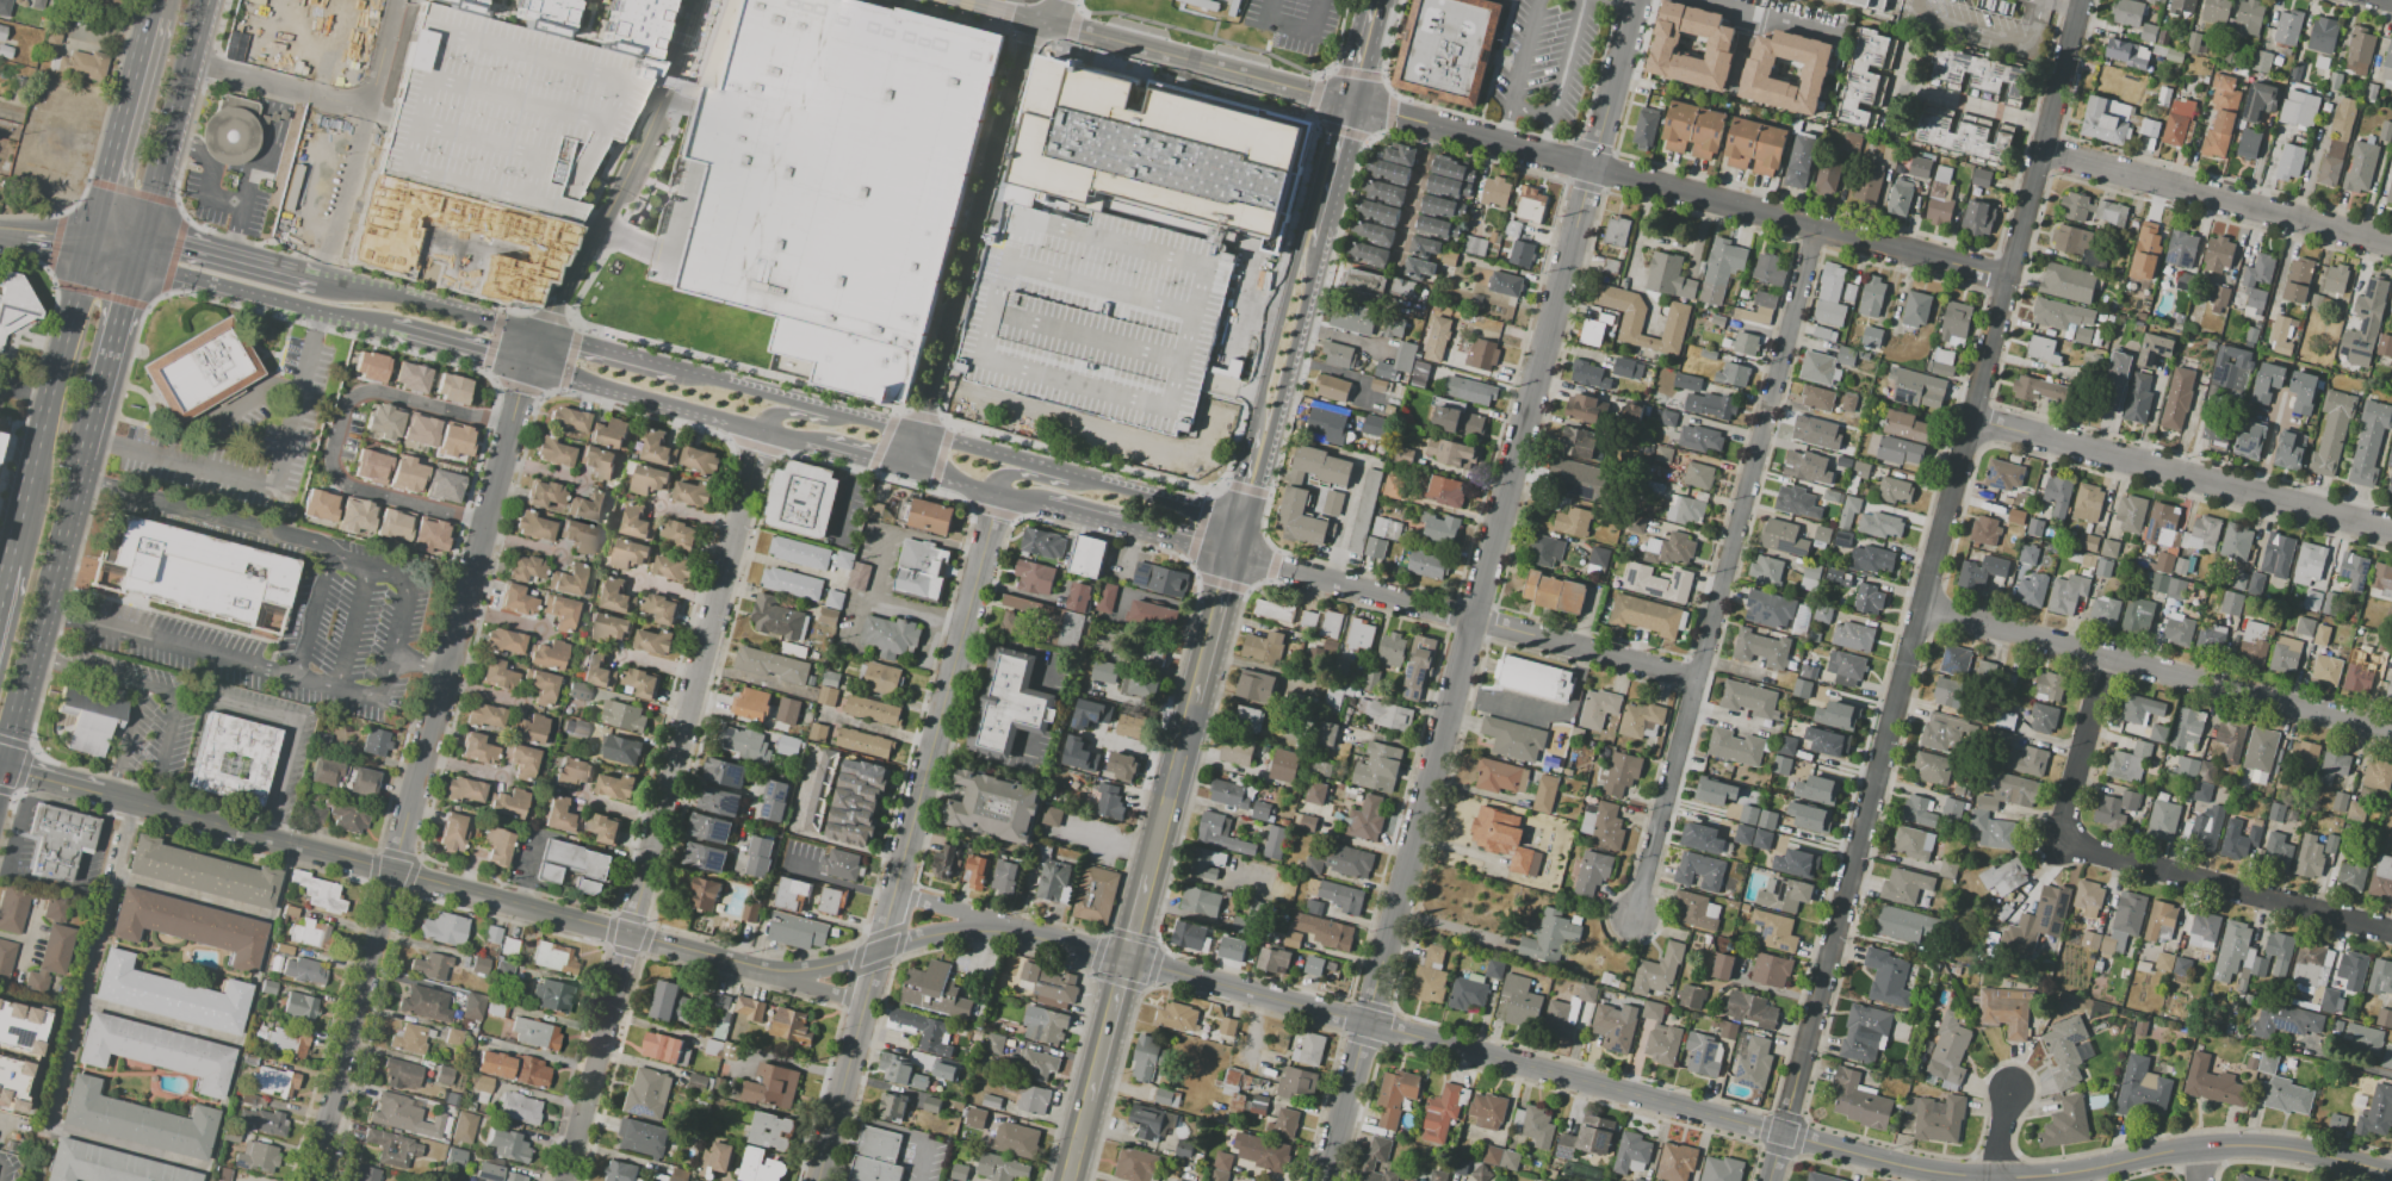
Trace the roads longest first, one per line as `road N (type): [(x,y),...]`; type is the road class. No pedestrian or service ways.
road 1 (tertiary): [(1365,1025),(1942,1174),(2033,1176),(2207,1144),(2282,1146),(2391,1172)]
road 2 (residential): [(2003,276),(1767,1180)]
road 3 (residential): [(1592,168),(1365,1025)]
road 4 (residential): [(312,1180),(532,363)]
road 5 (tertiary): [(879,949),(770,977),(103,796)]
road 6 (residential): [(766,428),(566,1180)]
road 7 (residential): [(1814,228),(1632,914)]
road 8 (tertiary): [(88,241),(169,272),(766,428)]
road 9 (residential): [(1350,102),(2003,276)]
road 10 (residential): [(2103,655),(2056,840),(2391,932)]
road 11 (residential): [(1920,605),(2391,732)]
road 12 (residential): [(907,466),(1036,21)]
road 13 (residential): [(1969,418),(2391,532)]
road 14 (residential): [(999,491),(894,895)]
road 15 (tertiary): [(532,363),(655,129),(696,0)]
road 16 (residential): [(2039,151),(2391,244)]
road 17 (tertiary): [(1009,460),(658,366)]
road 18 (primary): [(1,769),(94,422)]
road 19 (primary): [(88,241),(10,567)]
road 20 (residential): [(1350,102),(1036,21)]
road 21 (residential): [(2081,0),(2003,276)]
road 22 (residential): [(1229,552),(1473,619)]
road 23 (primary): [(152,0),(88,241)]
road 24 (tertiary): [(1128,959),(1365,1025)]
road 25 (primary): [(143,236),(207,0)]
road 26 (tertiary): [(545,336),(314,278)]
road 27 (residential): [(1473,619),(1694,680)]
road 28 (secondary): [(1321,212),(1269,408)]
road 29 (tertiary): [(1040,503),(1229,552)]
road 30 (residential): [(865,1005),(818,1180)]
road 31 (secondary): [(1192,702),(1148,875)]
road 32 (tertiary): [(314,278),(143,236)]
road 33 (residential): [(1636,0),(1592,168)]
road 34 (primary): [(94,422),(136,262)]
road 35 (tertiary): [(1229,552),(1213,512),(1095,481)]
road 36 (residential): [(1365,1025),(1324,1180)]
road 37 (secondary): [(1229,552),(1192,702)]
road 38 (secondary): [(1269,408),(1229,552)]
road 39 (secondary): [(1128,959),(1092,1100)]
road 40 (tertiary): [(879,949),(1022,930)]
road 41 (tertiary): [(769,428),(907,466)]
road 42 (tertiary): [(1022,930),(894,895)]

